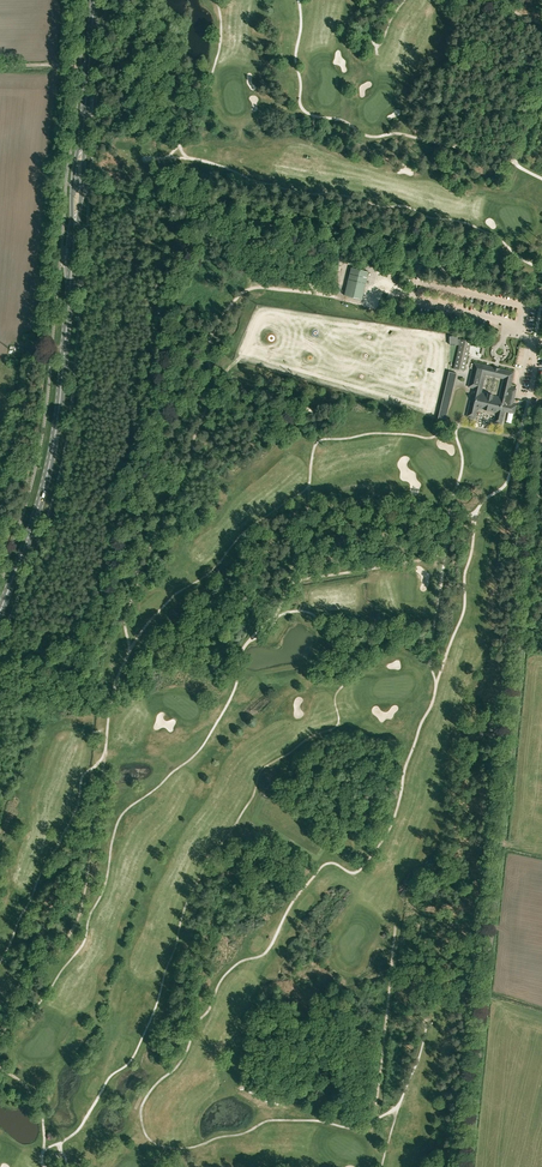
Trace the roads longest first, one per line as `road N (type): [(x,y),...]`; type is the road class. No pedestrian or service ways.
road 1 (unclassified): [(467,1166),(541,429)]
road 2 (unclassified): [(83,185),(541,291)]
road 3 (primary): [(0,608),(43,495),(61,399),(73,256)]
road 4 (primary): [(84,125),(94,0)]

